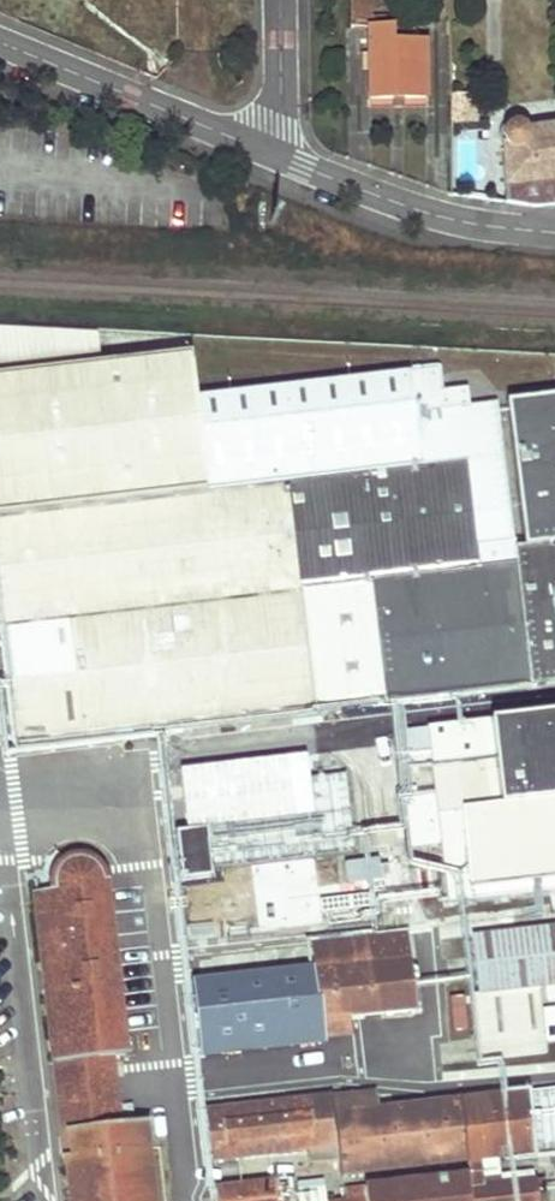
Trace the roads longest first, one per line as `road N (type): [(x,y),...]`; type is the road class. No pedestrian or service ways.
road 1 (residential): [(554,231),(452,219),(267,152)]
road 2 (residential): [(267,152),(0,45)]
road 3 (residential): [(280,0),(277,127),(267,152)]

